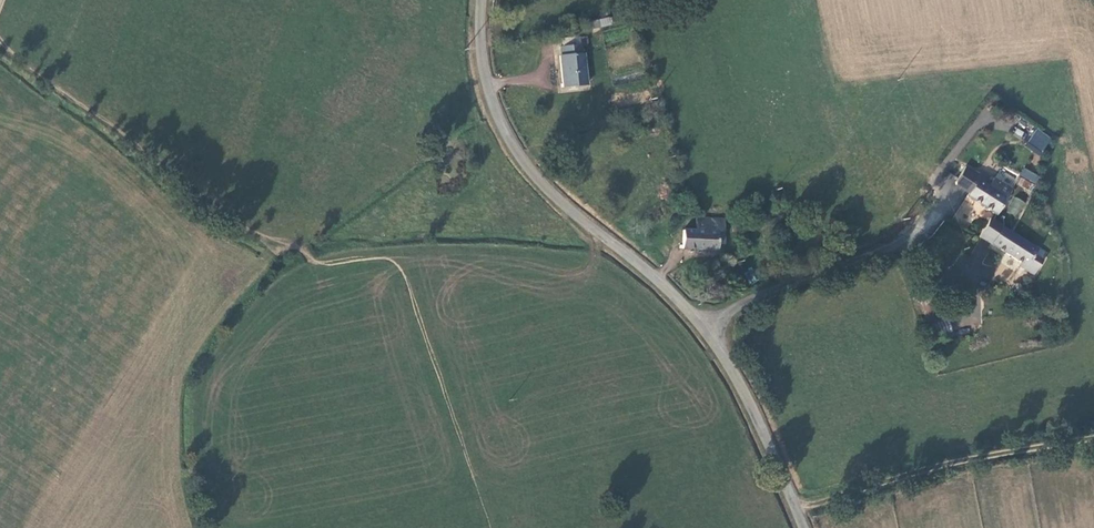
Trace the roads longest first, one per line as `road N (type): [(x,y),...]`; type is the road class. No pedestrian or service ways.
road 1 (unclassified): [(704,324),(567,207),(510,142),(483,68),(482,0)]
road 2 (track): [(797,508),(972,459),(1093,437)]
road 3 (unclassified): [(704,324),(899,241),(930,222),(956,192)]
road 4 (unclassified): [(804,527),(783,469),(704,324)]

